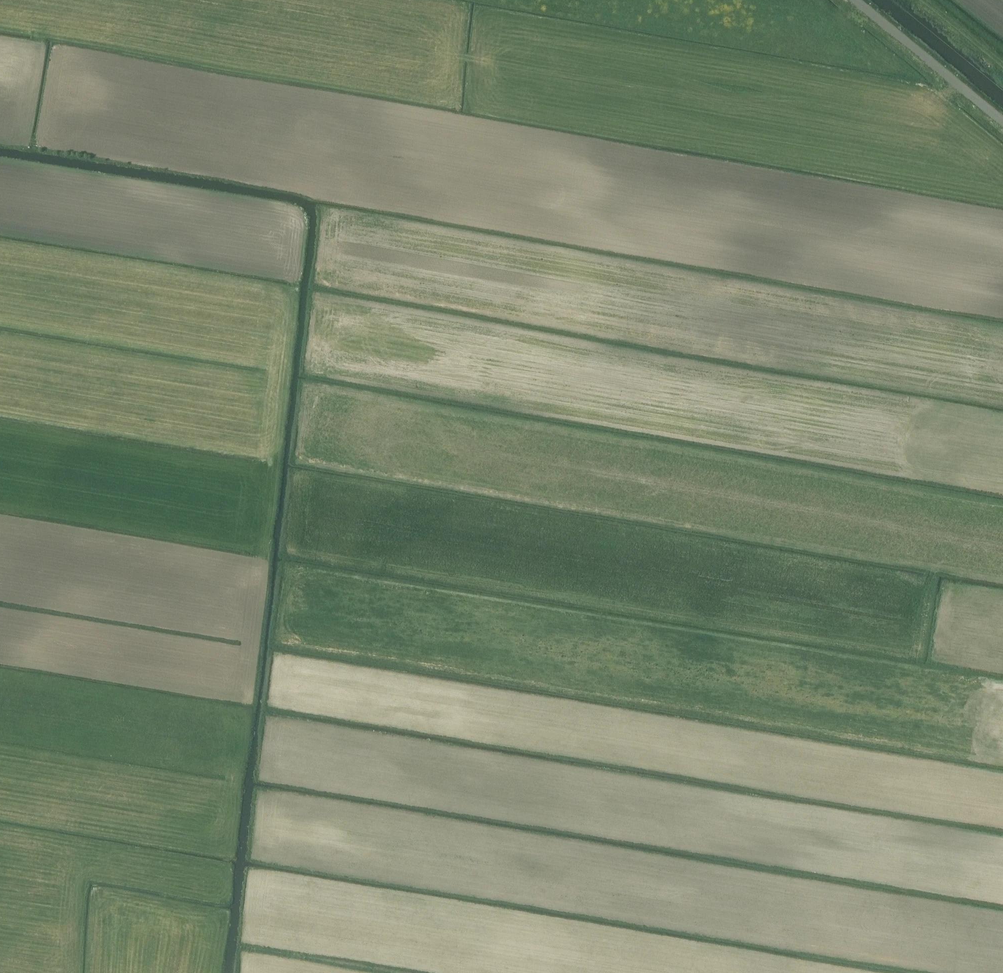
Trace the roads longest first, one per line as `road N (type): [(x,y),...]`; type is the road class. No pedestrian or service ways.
road 1 (unclassified): [(1002,120),(858,0)]

